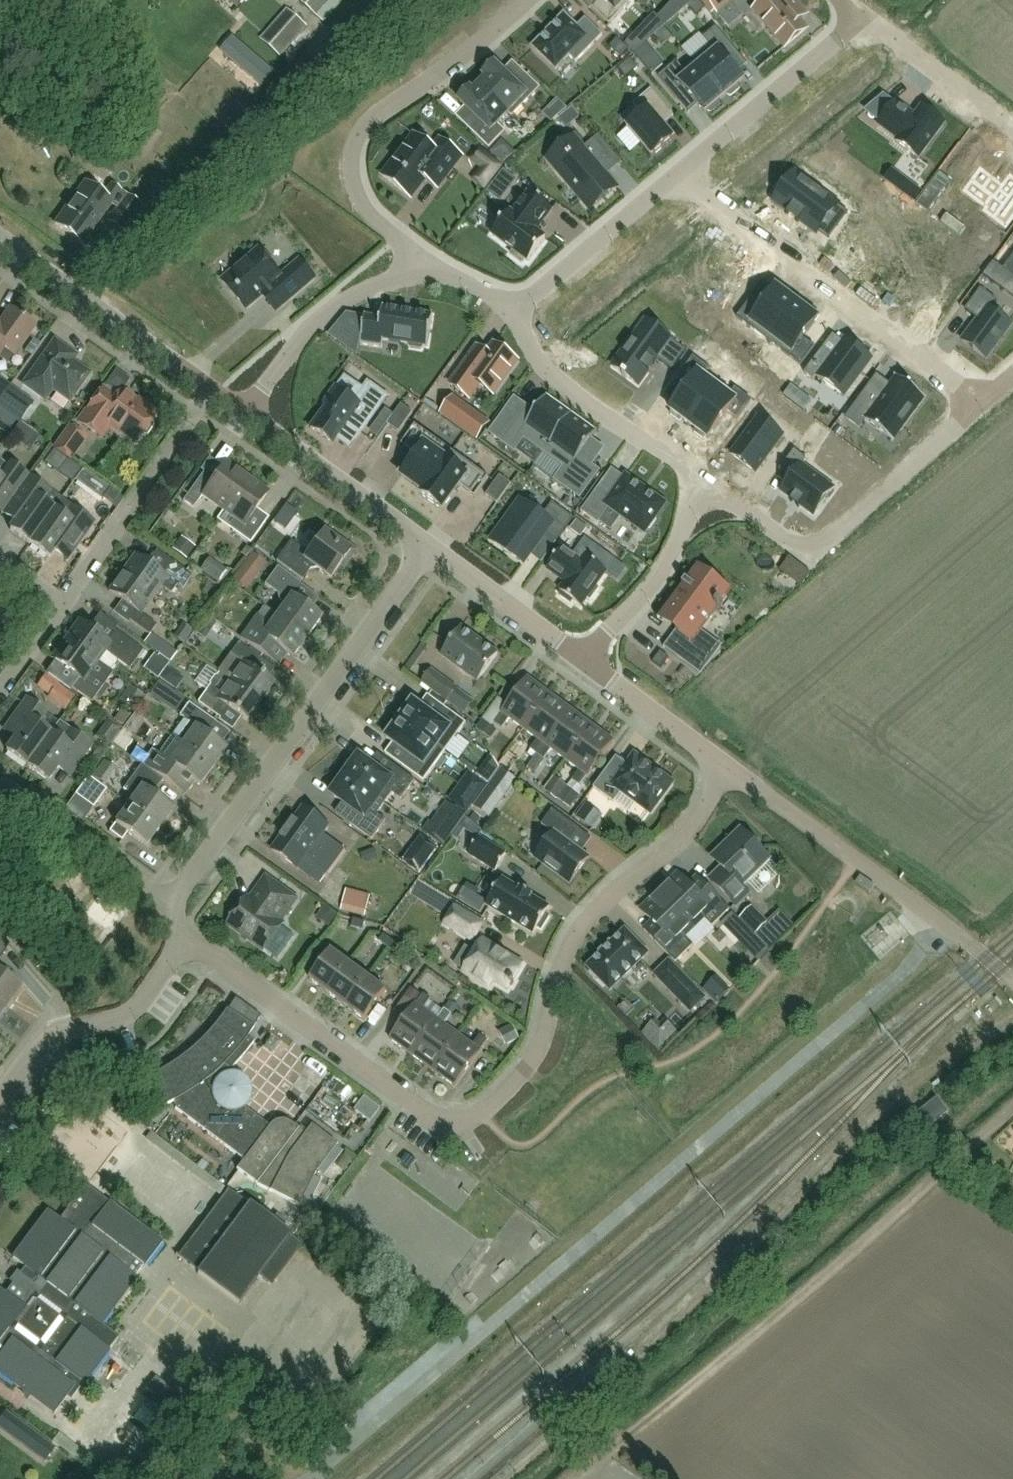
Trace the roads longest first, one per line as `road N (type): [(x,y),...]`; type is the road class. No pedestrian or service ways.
road 1 (residential): [(179,942),(455,1129),(487,1115),(536,1063),(582,931),(681,841),(734,774)]
road 2 (track): [(1012,1111),(581,1478)]
road 3 (residential): [(172,908),(430,548)]
road 4 (residential): [(676,175),(982,406)]
road 5 (residential): [(528,0),(357,138),(356,190),(421,259)]
road 6 (residential): [(702,476),(812,558),(982,406)]
road 7 (residential): [(1012,982),(734,774)]
road 8 (residential): [(242,413),(0,235)]
road 9 (residential): [(512,309),(548,368),(578,396),(702,476)]
road 10 (residential): [(0,1104),(46,1037),(133,1013),(179,942)]
road 11 (residential): [(676,175),(862,14)]
road 12 (residential): [(242,413),(313,322),(421,259)]
road 13 (residential): [(430,548),(242,413)]
road 14 (residential): [(64,603),(197,414)]
road 15 (residential): [(583,661),(668,565),(702,476)]
road 16 (residential): [(512,309),(676,175)]
road 17 (residential): [(172,908),(0,786)]
road 18 (residential): [(583,661),(430,548)]
road 19 (residential): [(734,774),(583,661)]
road 20 (residential): [(1012,128),(862,14)]

